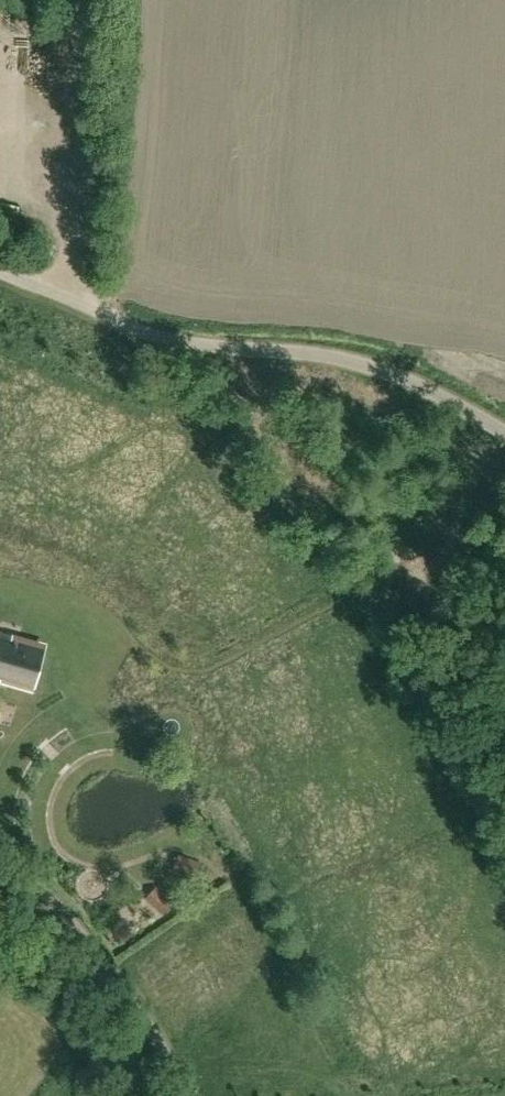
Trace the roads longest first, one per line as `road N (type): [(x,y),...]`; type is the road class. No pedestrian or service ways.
road 1 (unclassified): [(0,272),(178,346),(392,372),(504,426)]
road 2 (unclassified): [(183,1095),(157,1032),(83,933),(0,851)]

